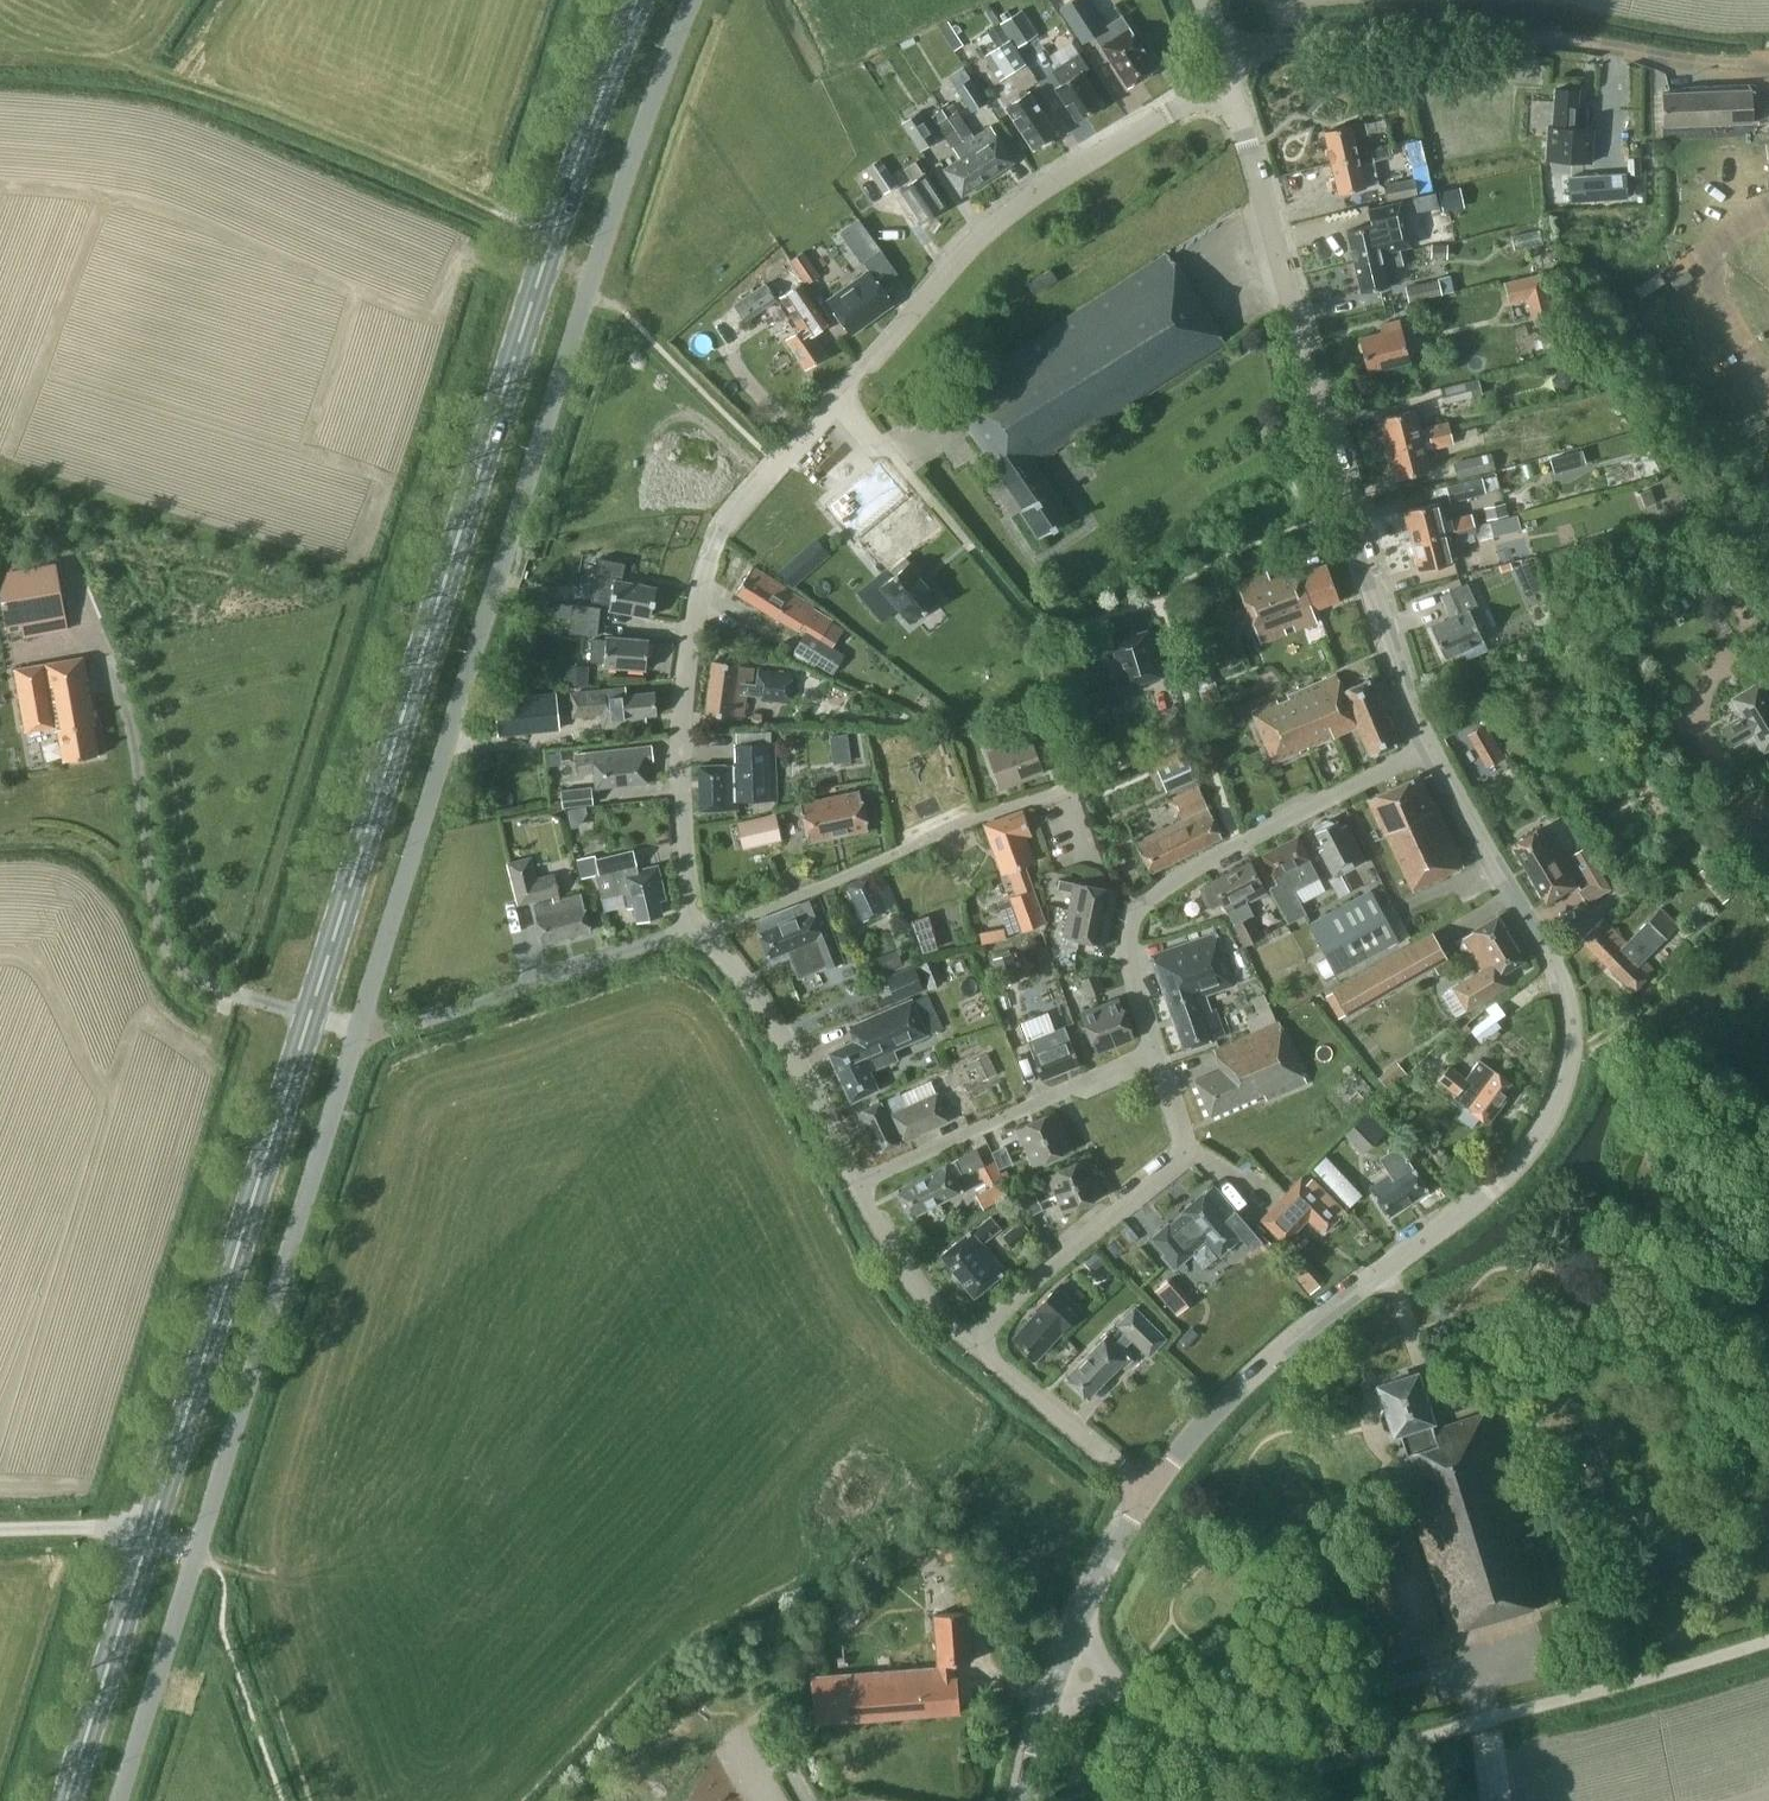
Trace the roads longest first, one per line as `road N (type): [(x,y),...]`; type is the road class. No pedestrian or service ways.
road 1 (primary): [(65,1800),(576,162),(636,0)]
road 2 (unclassified): [(359,1032),(637,134),(689,0)]
road 3 (unclassified): [(117,1800),(359,1032)]
road 4 (tertiary): [(1149,1491),(1232,1392),(1493,1184),(1530,1143),(1558,1093),(1568,1048),(1567,1013),(1547,959)]
road 5 (tertiary): [(1426,744),(1372,602),(1223,71)]
road 6 (residential): [(704,932),(687,904),(677,744),(704,570),(740,502),(839,395)]
road 7 (residential): [(1768,62),(1667,59),(1489,32),(1390,33),(1269,47),(1223,71)]
road 8 (residential): [(839,395),(1003,217),(1223,71)]
road 9 (residential): [(1152,1051),(1128,969),(1127,930),(1138,905),(1190,867),(1426,744)]
road 10 (unclassified): [(1455,1728),(1359,1750),(1261,1746),(1174,1717),(1063,1654)]
road 11 (residential): [(704,932),(1070,783)]
road 12 (residential): [(971,1341),(1177,1158),(1180,1138),(1152,1051)]
road 13 (residential): [(359,1032),(418,1023),(704,932)]
road 14 (residential): [(857,1183),(1152,1051)]
road 15 (residential): [(1547,959),(1768,759)]
road 16 (residential): [(857,1183),(752,991),(704,932)]
road 17 (tertiary): [(1547,959),(1426,744)]
road 18 (residential): [(1149,1491),(971,1341)]
road 19 (residential): [(970,547),(839,395)]
road 20 (residential): [(971,1341),(901,1266),(857,1183)]
road 21 (tertiary): [(1063,1654),(1149,1491)]
road 22 (tertiary): [(1023,1800),(1063,1654)]

